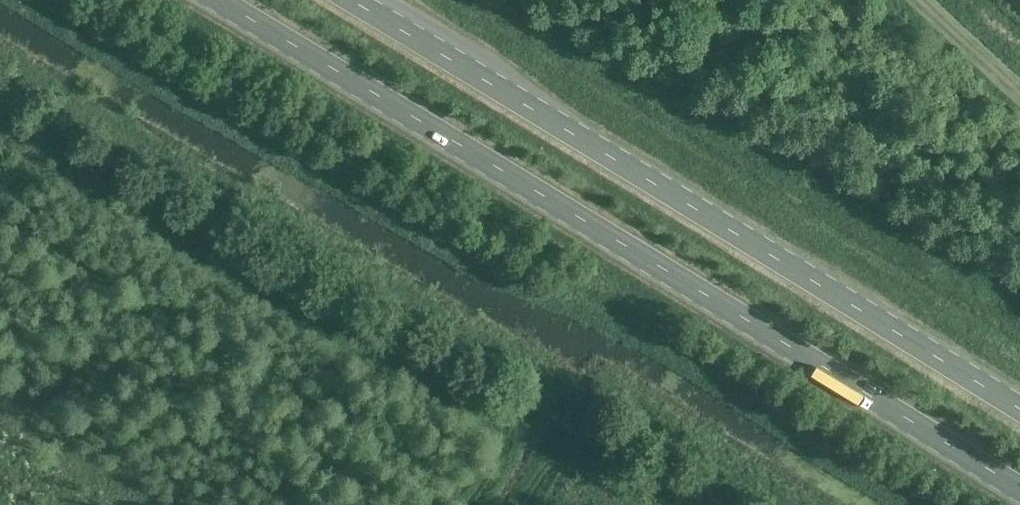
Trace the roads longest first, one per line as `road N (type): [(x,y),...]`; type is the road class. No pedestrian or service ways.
road 1 (primary): [(221,0),(1019,490)]
road 2 (primary): [(1019,413),(335,0)]

